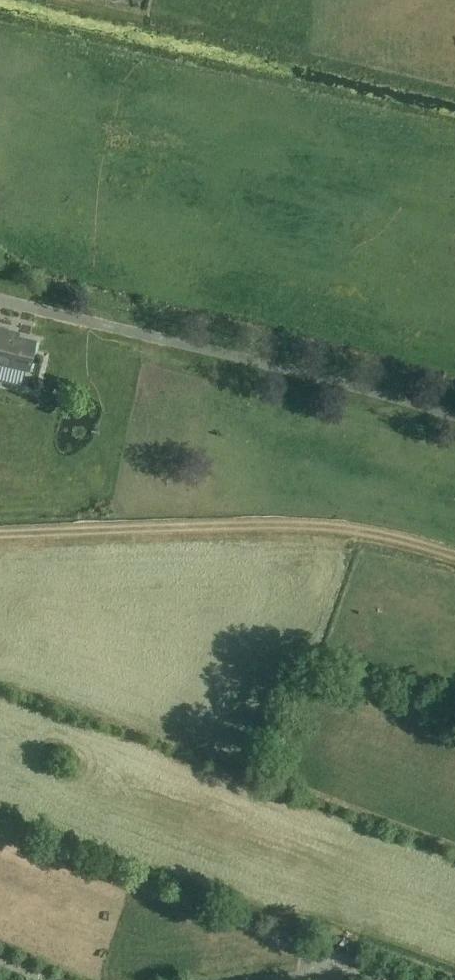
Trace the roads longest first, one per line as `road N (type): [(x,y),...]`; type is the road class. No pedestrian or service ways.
road 1 (track): [(454,557),(307,527),(0,537)]
road 2 (unclassified): [(391,979),(0,835)]

